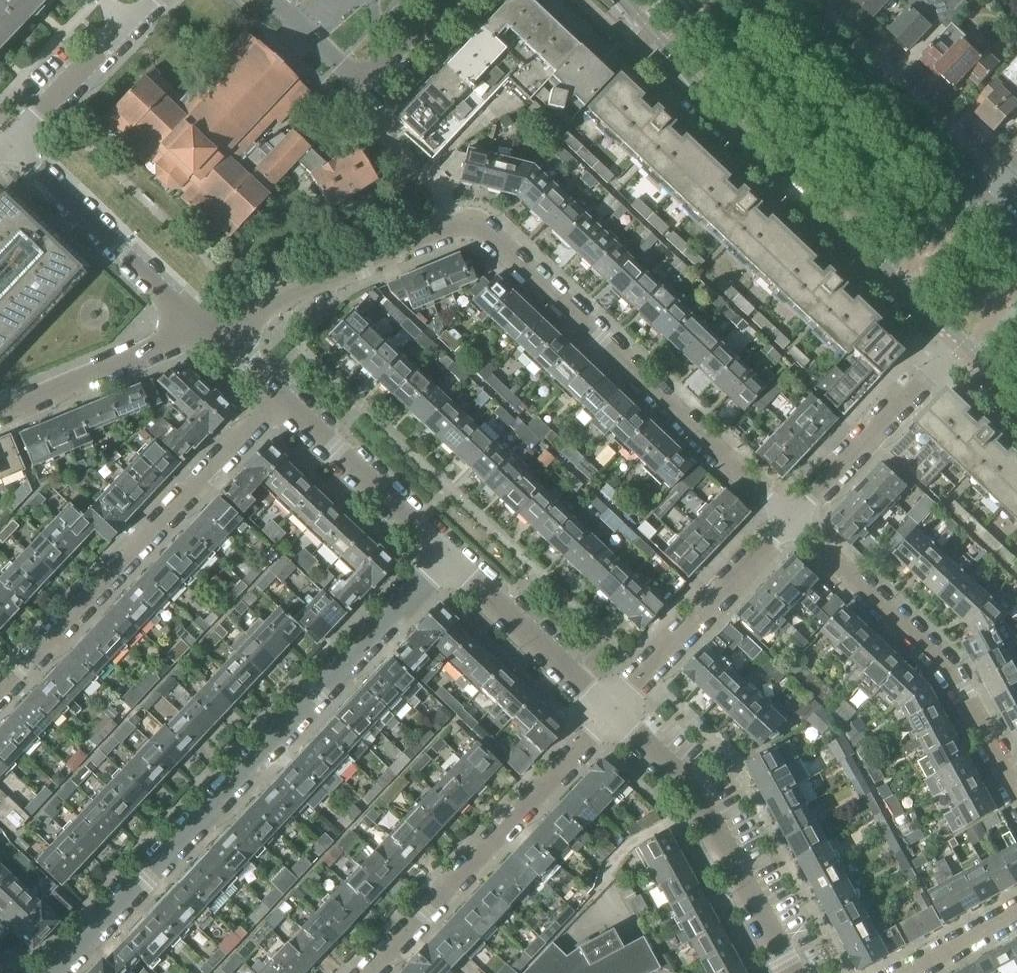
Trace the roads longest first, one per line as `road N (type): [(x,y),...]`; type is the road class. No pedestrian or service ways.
road 1 (residential): [(208,331),(447,226),(483,228),(793,520)]
road 2 (residential): [(56,972),(445,558)]
road 3 (tertiary): [(625,0),(698,87),(959,338)]
road 4 (residential): [(0,685),(277,399)]
road 5 (residential): [(793,520),(938,656),(1016,796)]
road 6 (residential): [(367,972),(613,712)]
road 7 (residential): [(789,972),(687,783),(613,712)]
road 8 (tertiary): [(977,195),(759,2)]
road 9 (residential): [(208,331),(12,147)]
road 10 (residential): [(613,712),(793,520)]
road 11 (residential): [(793,520),(959,338)]
road 12 (residential): [(445,558),(277,399)]
road 13 (residential): [(442,0),(361,76),(272,0)]
road 14 (residential): [(613,712),(445,558)]
road 15 (residential): [(0,414),(208,331)]
road 16 (residential): [(12,147),(121,29)]
road 17 (residential): [(1016,911),(906,972)]

